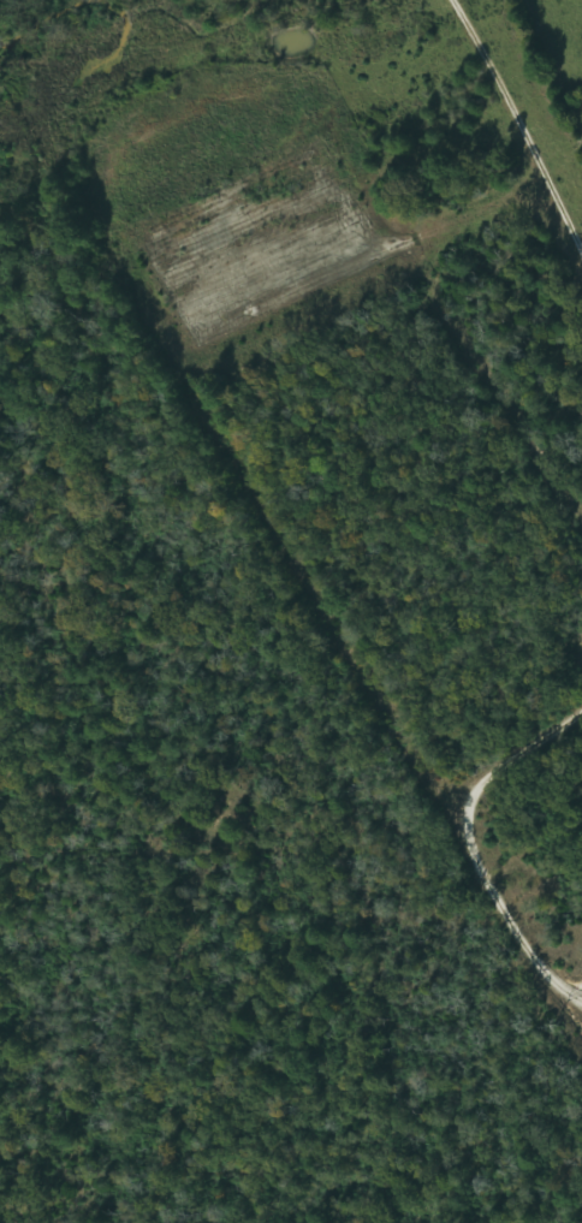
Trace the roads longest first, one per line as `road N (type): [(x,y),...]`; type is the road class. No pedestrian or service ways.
road 1 (residential): [(0,4),(63,88),(463,802),(522,808),(581,768)]

